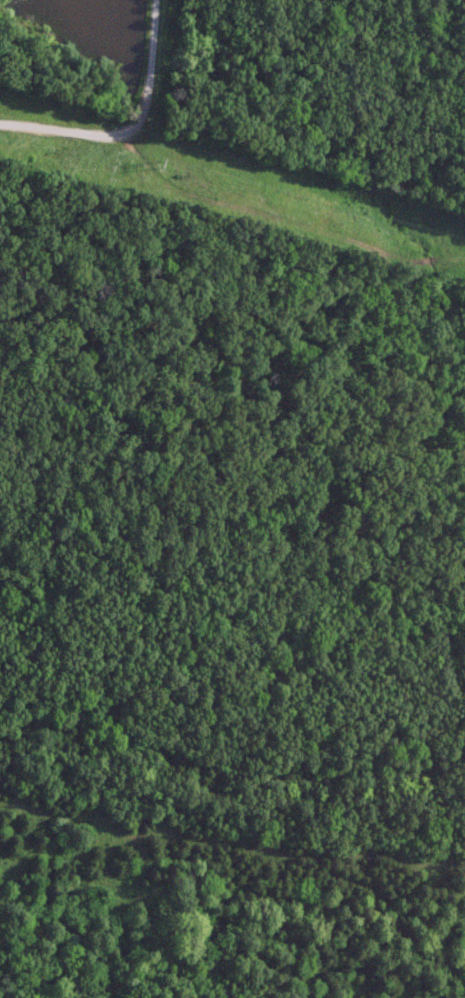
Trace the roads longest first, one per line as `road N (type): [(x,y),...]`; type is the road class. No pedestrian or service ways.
road 1 (residential): [(0,126),(137,137),(153,103),(153,0)]

